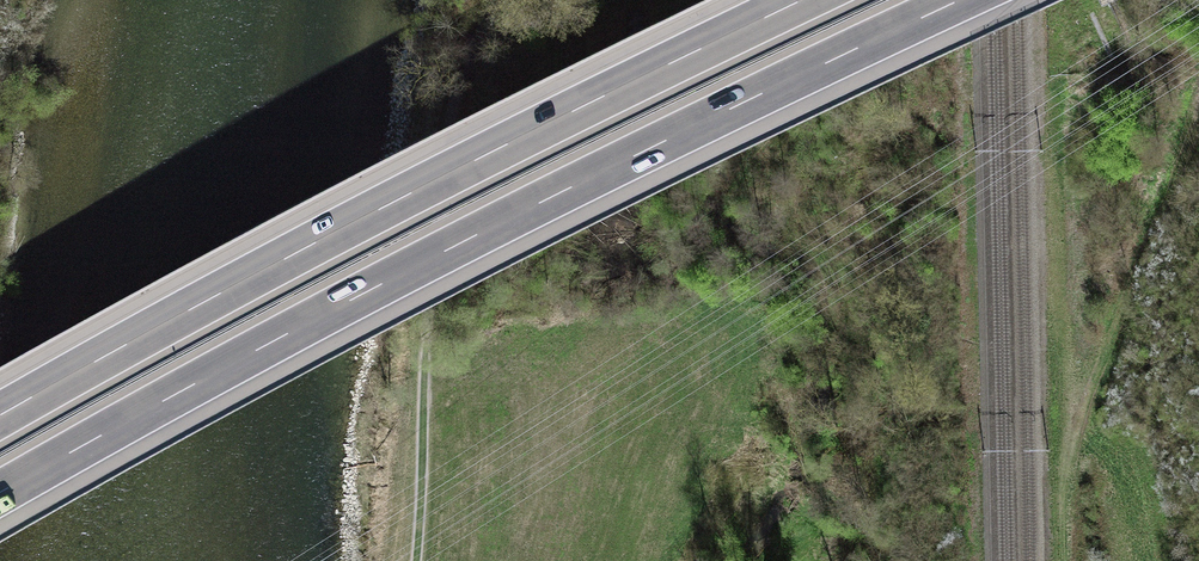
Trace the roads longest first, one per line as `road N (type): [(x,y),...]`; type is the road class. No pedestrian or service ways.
road 1 (motorway): [(0,494),(353,300),(960,0)]
road 2 (motorway): [(794,0),(342,227),(0,414)]
road 3 (track): [(519,0),(470,134),(424,381),(419,560)]
road 4 (track): [(1198,113),(1073,427),(1063,482),(1064,560)]

